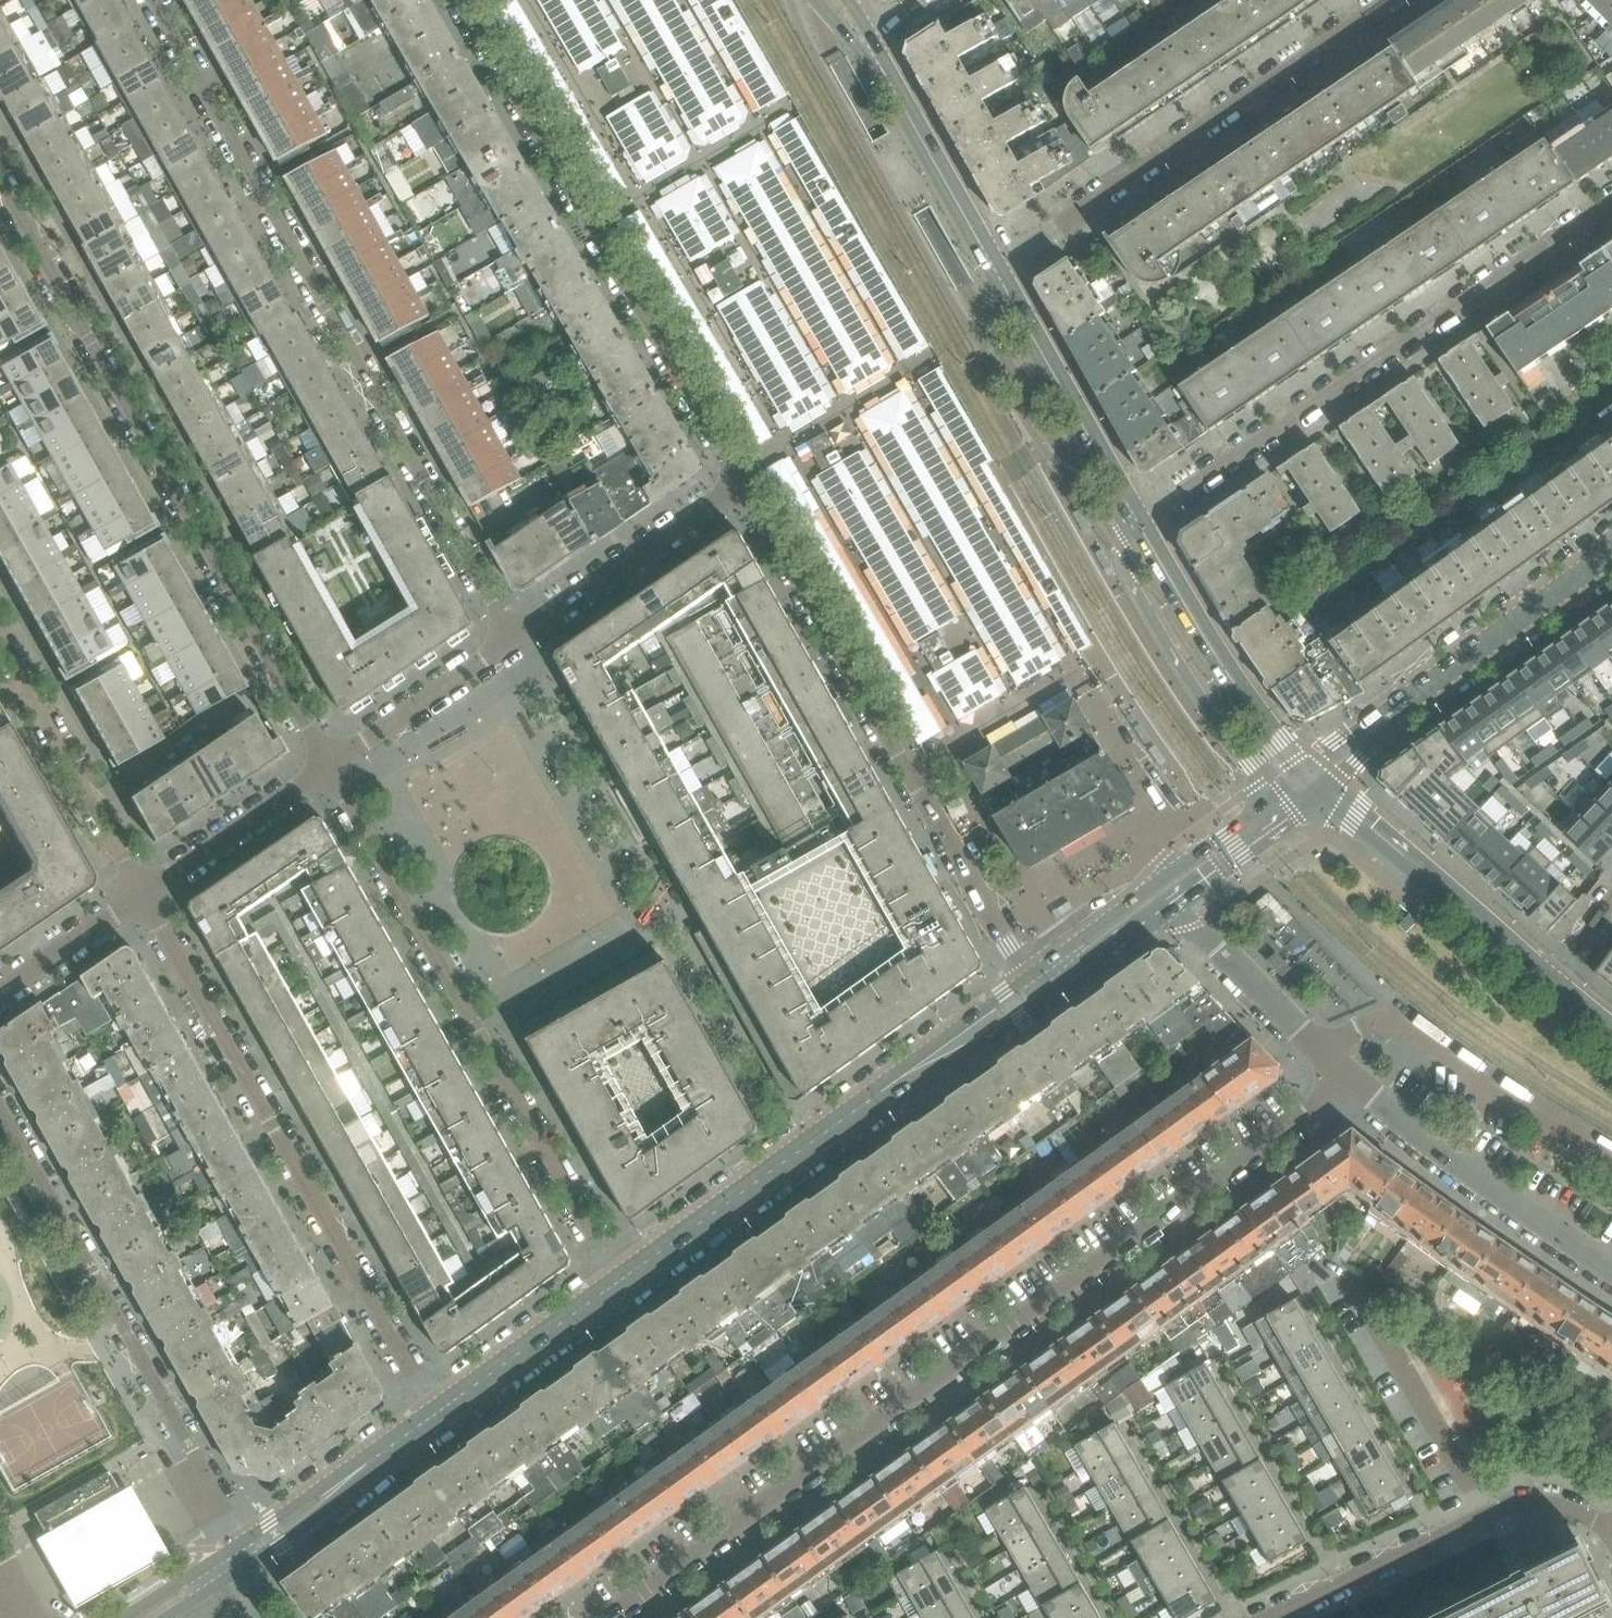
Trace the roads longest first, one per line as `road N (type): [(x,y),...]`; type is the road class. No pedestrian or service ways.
road 1 (residential): [(1344,1082),(607,1617)]
road 2 (residential): [(148,0),(506,642)]
road 3 (residential): [(328,768),(0,187)]
road 4 (residential): [(436,1414),(141,896)]
road 5 (residential): [(328,768),(619,1283)]
road 6 (residential): [(739,484),(1030,985)]
road 7 (residential): [(1611,203),(1136,523)]
road 8 (residential): [(457,0),(739,484)]
road 9 (tertiary): [(619,1283),(1030,985)]
road 10 (residential): [(250,1551),(0,1114)]
road 11 (residential): [(1387,0),(994,268)]
road 12 (tertiary): [(1309,781),(1611,554)]
road 13 (residential): [(1269,1617),(1507,1508),(1561,1507),(1611,1536)]
road 14 (residential): [(1611,1272),(1344,1082)]
road 15 (tertiary): [(1123,533),(1128,579),(1236,750),(1281,801)]
road 16 (tertiary): [(1552,983),(1309,781)]
road 17 (tertiary): [(1309,781),(1265,729),(1136,523)]
road 18 (residential): [(0,643),(141,896)]
road 19 (residential): [(506,642),(739,484)]
road 20 (residential): [(1156,894),(1253,982),(1344,1082)]
road 21 (tertiary): [(994,268),(866,41)]
road 22 (tertiary): [(1107,472),(994,268)]
road 23 (tertiary): [(250,1551),(436,1414)]
road 24 (residential): [(141,896),(328,768)]
road 25 (tertiary): [(436,1414),(619,1283)]
road 26 (residential): [(328,768),(506,642)]
road 27 (residential): [(0,991),(141,896)]
road 28 (tertiary): [(1156,894),(1281,801)]
road 29 (tertiary): [(1030,985),(1156,894)]

